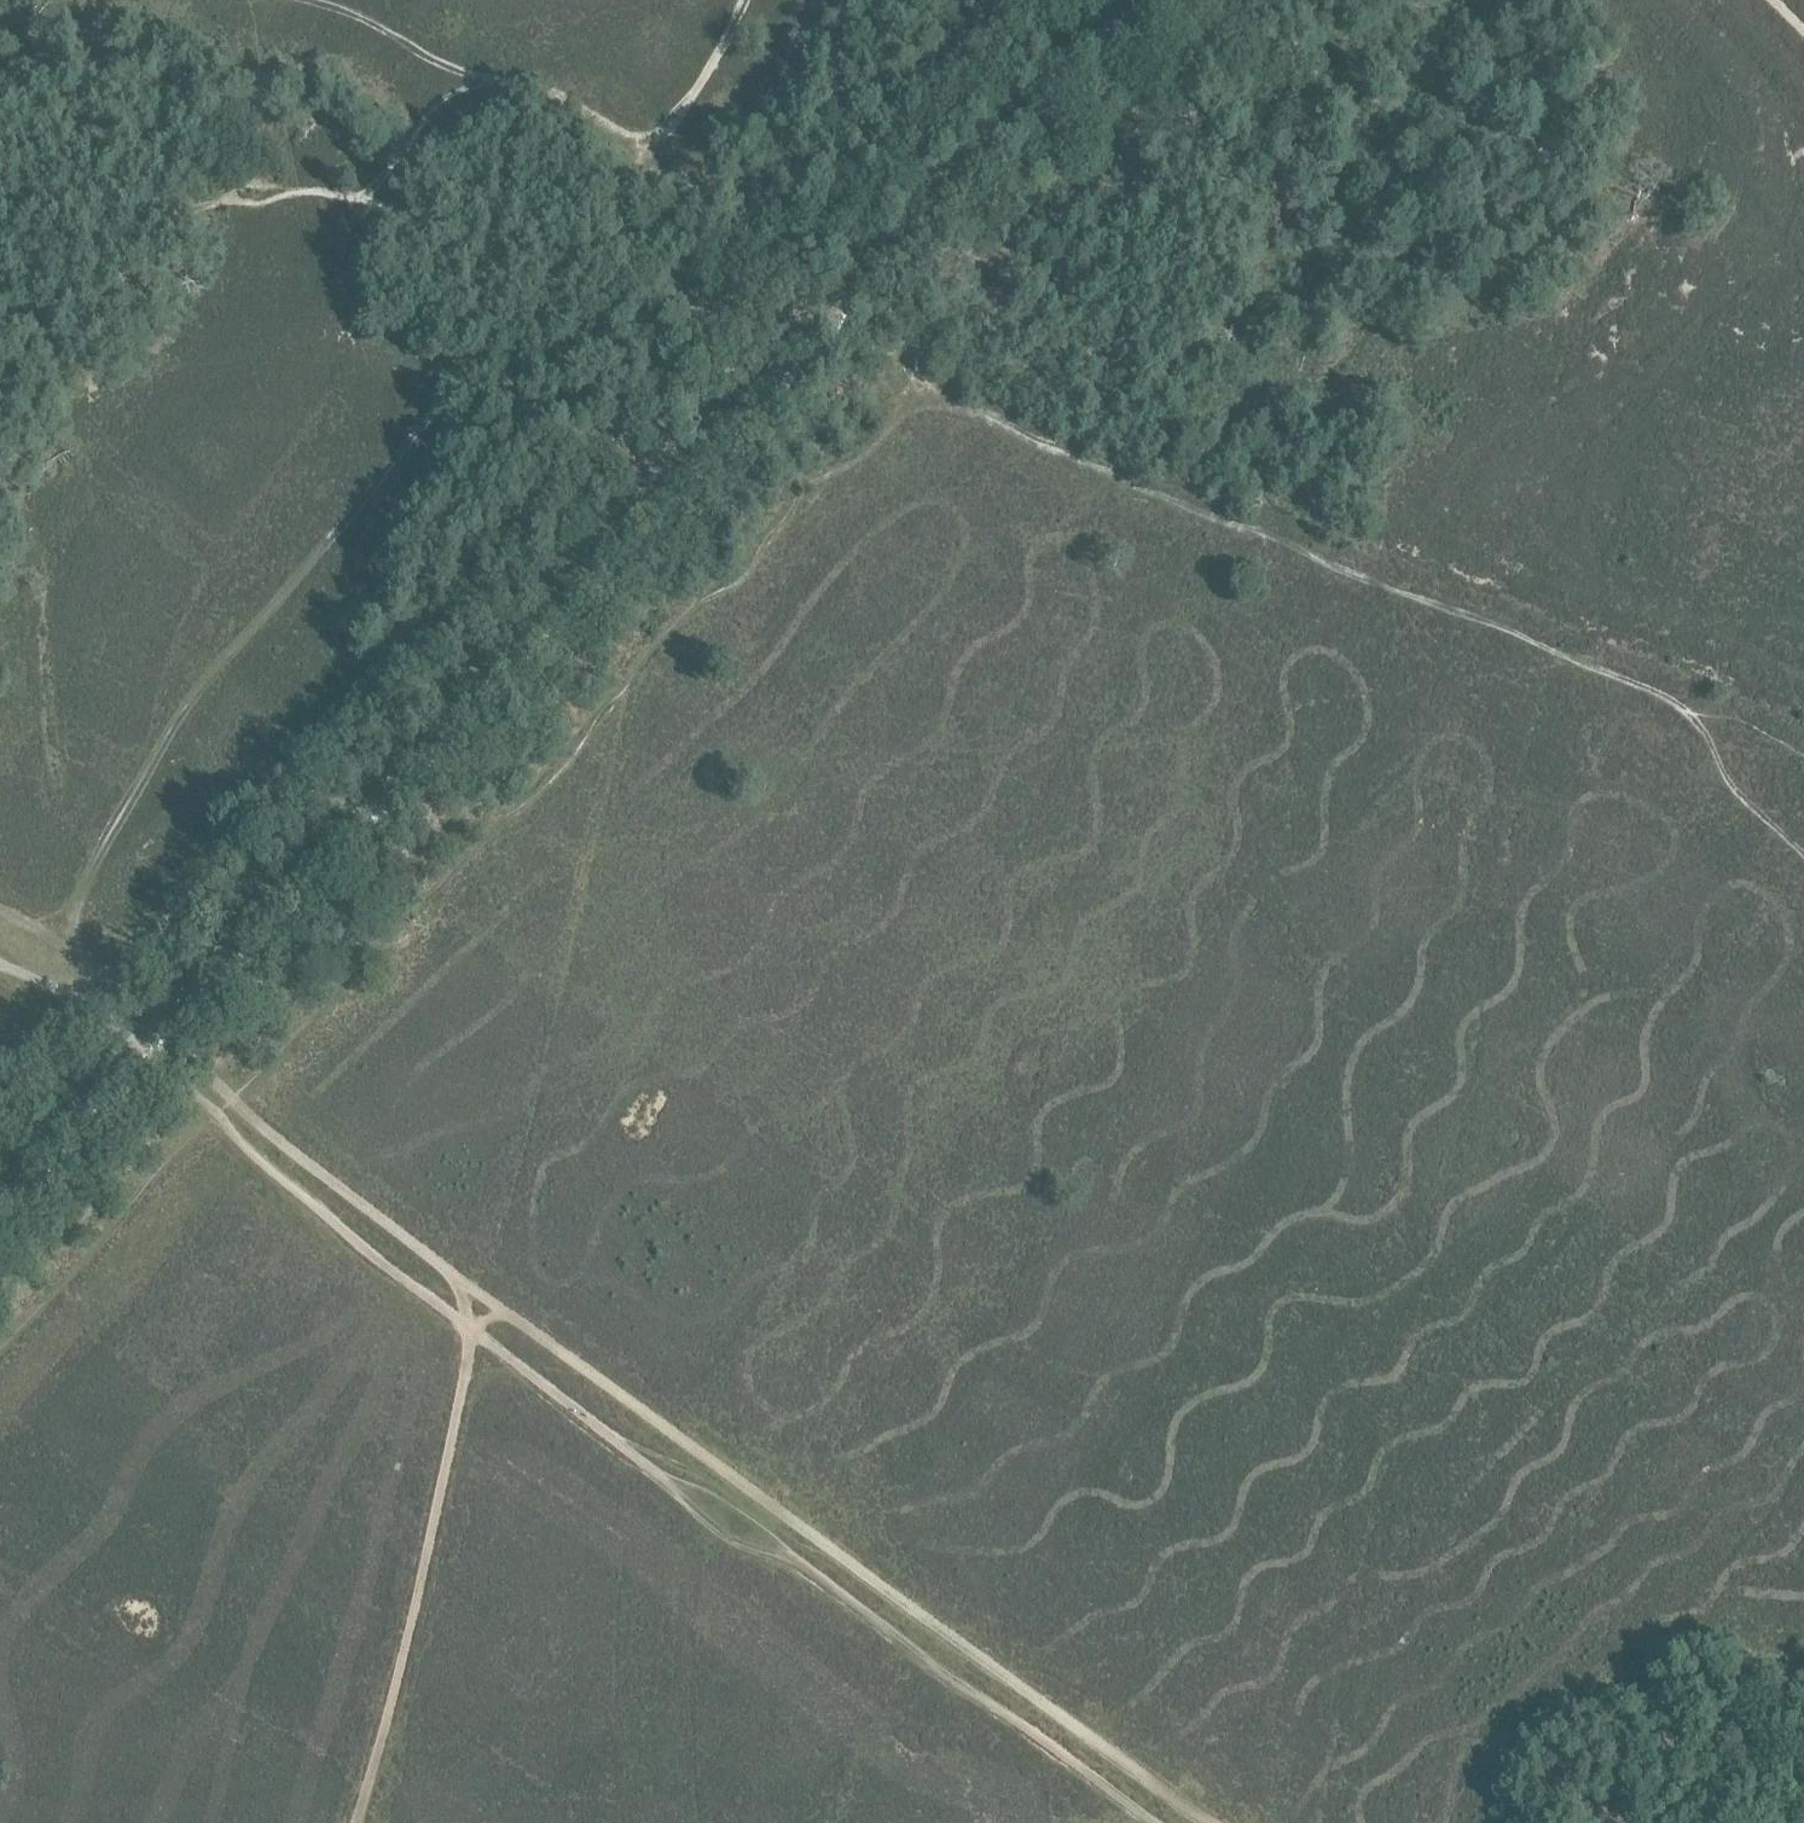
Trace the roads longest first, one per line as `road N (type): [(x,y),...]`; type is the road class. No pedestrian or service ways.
road 1 (track): [(0,1206),(1123,0)]
road 2 (track): [(1202,1822),(479,1311),(143,1052),(68,1005)]

